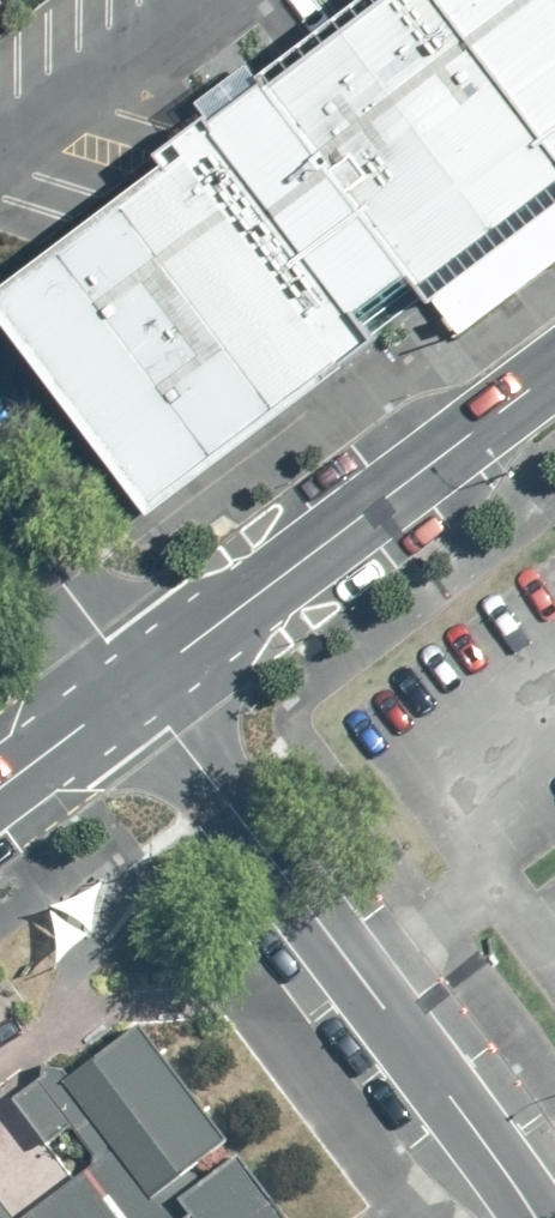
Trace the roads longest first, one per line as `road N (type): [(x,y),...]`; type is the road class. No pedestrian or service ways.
road 1 (residential): [(139,684),(531,1217)]
road 2 (tertiary): [(554,362),(139,684)]
road 3 (residential): [(0,498),(139,684)]
road 4 (tertiary): [(139,684),(0,790)]

